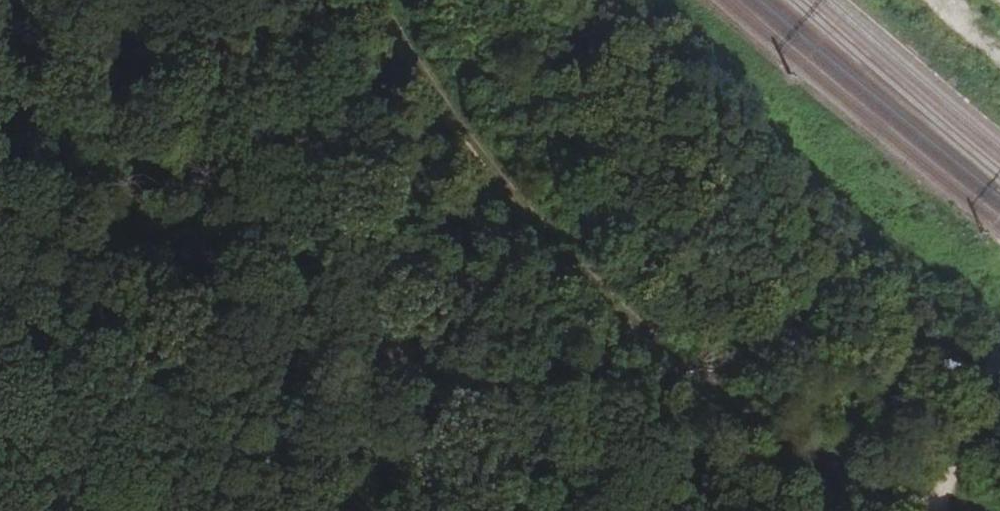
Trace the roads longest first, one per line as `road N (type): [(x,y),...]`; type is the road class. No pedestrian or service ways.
road 1 (track): [(999,357),(932,510)]

